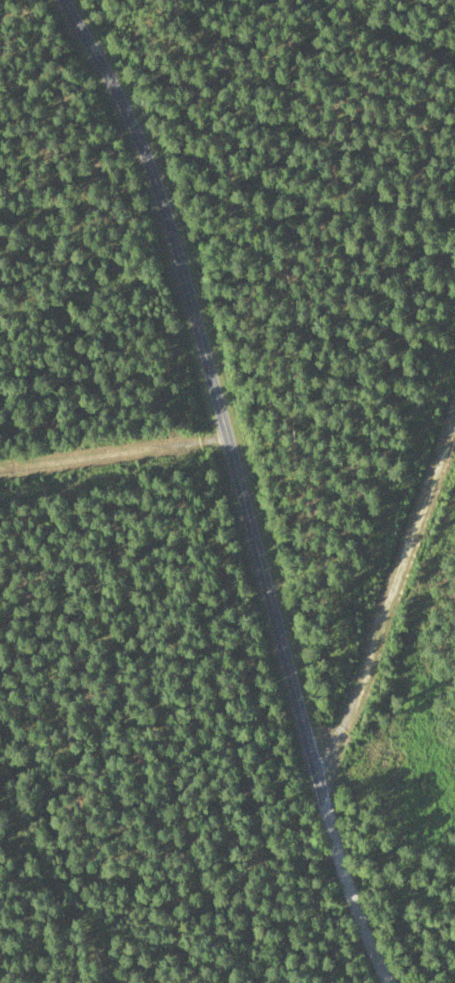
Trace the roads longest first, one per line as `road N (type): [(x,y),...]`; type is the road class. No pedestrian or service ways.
road 1 (residential): [(266,601),(174,234),(64,0)]
road 2 (residential): [(395,982),(321,788),(266,601)]
road 3 (track): [(454,428),(321,788)]

